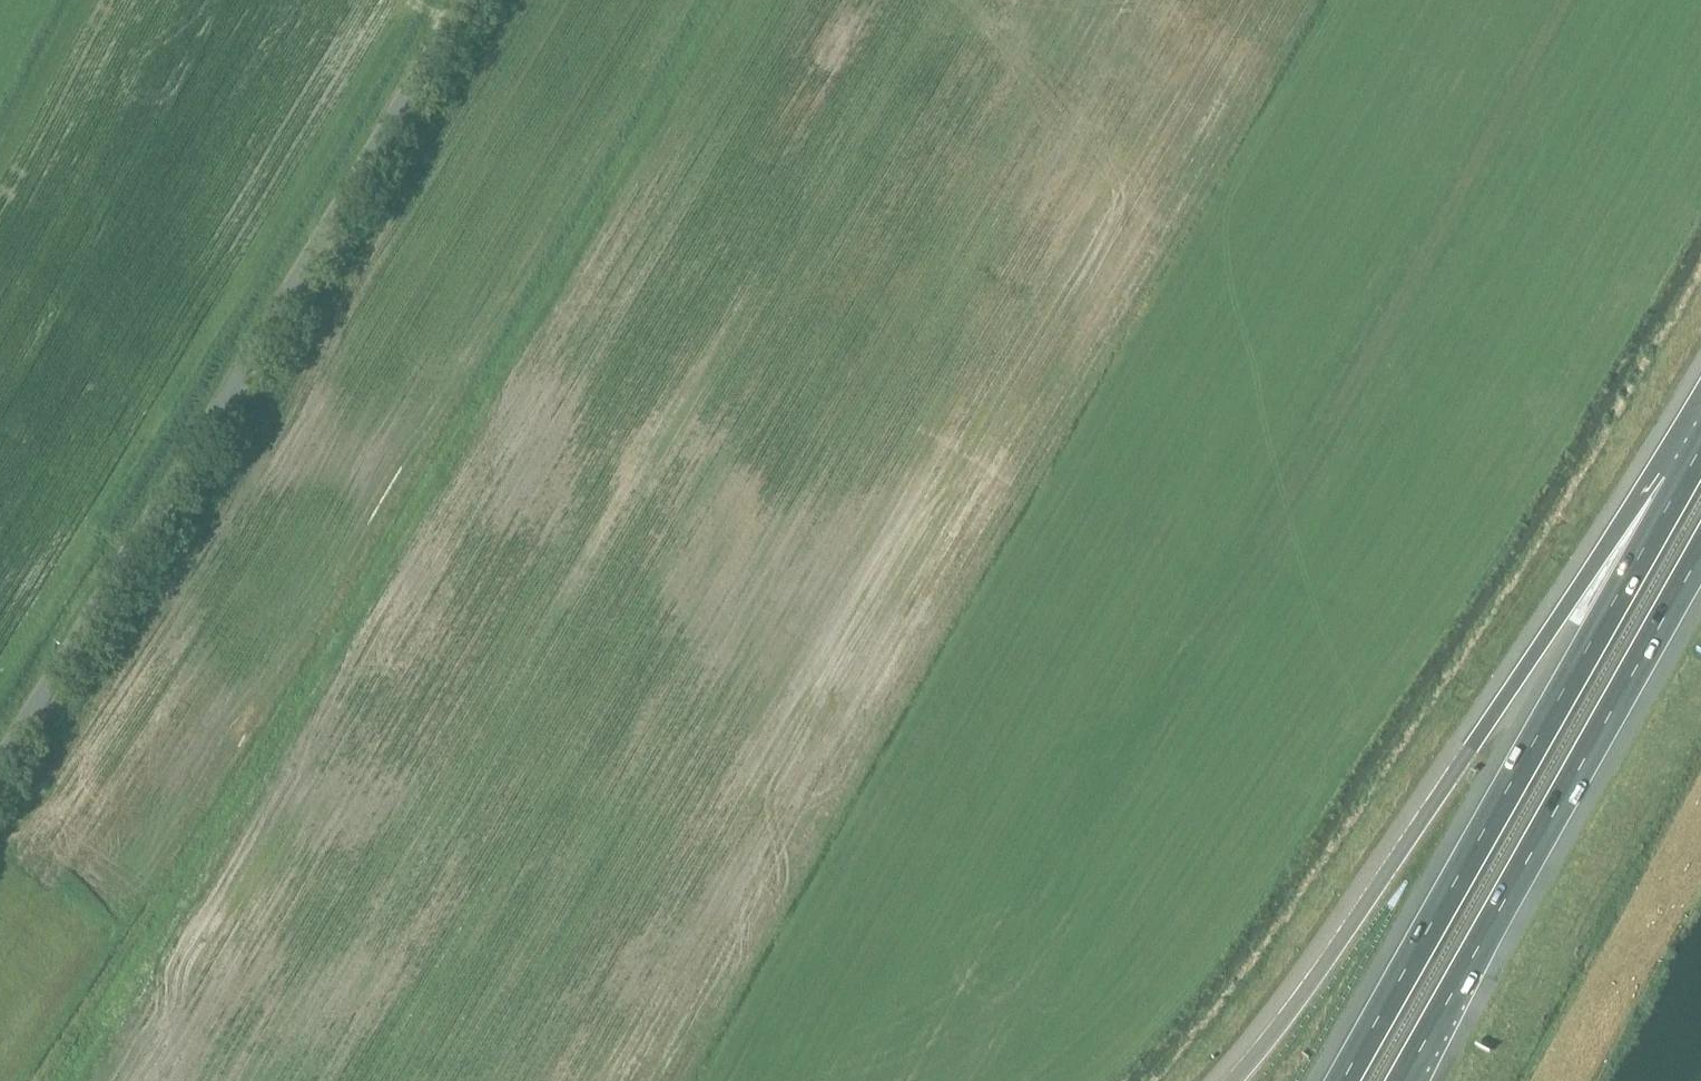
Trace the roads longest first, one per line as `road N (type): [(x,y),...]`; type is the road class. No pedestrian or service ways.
road 1 (unclassified): [(462,0),(0,763)]
road 2 (motorway): [(1680,484),(1565,610),(1305,994),(1234,1080)]
road 3 (motorway): [(1680,484),(1342,1080)]
road 4 (motorway): [(1403,1080),(1700,548)]

